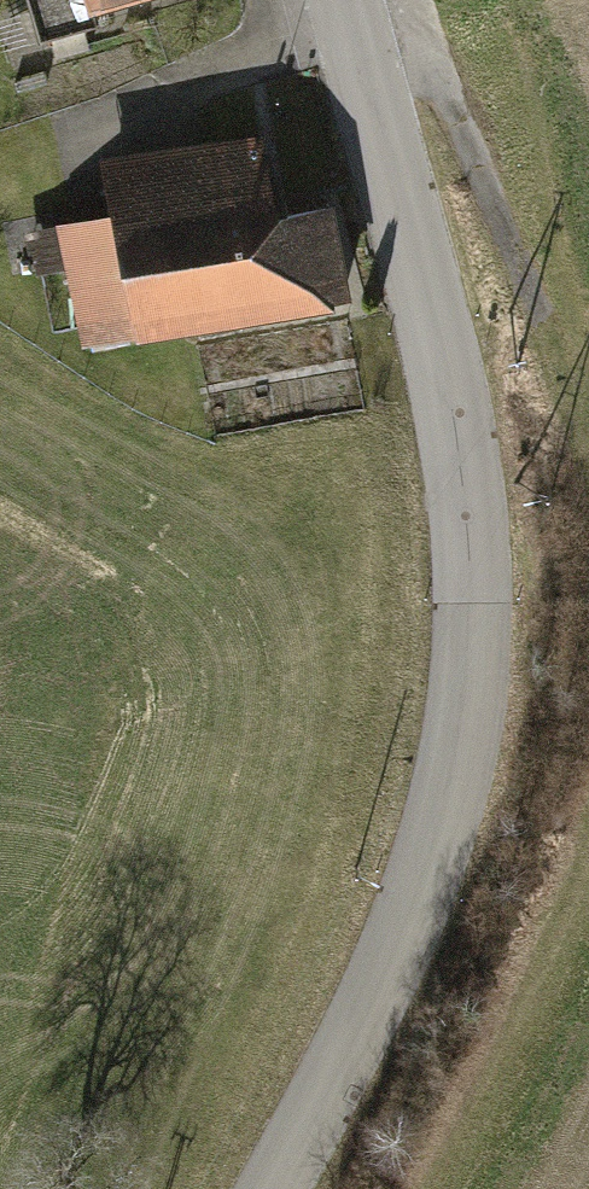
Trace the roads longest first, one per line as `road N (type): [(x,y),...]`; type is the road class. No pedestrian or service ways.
road 1 (tertiary): [(347,0),(453,415),(474,560),(473,714),(403,923),(264,1188)]
road 2 (track): [(352,19),(446,94),(588,457)]
road 3 (track): [(588,843),(438,1188)]

